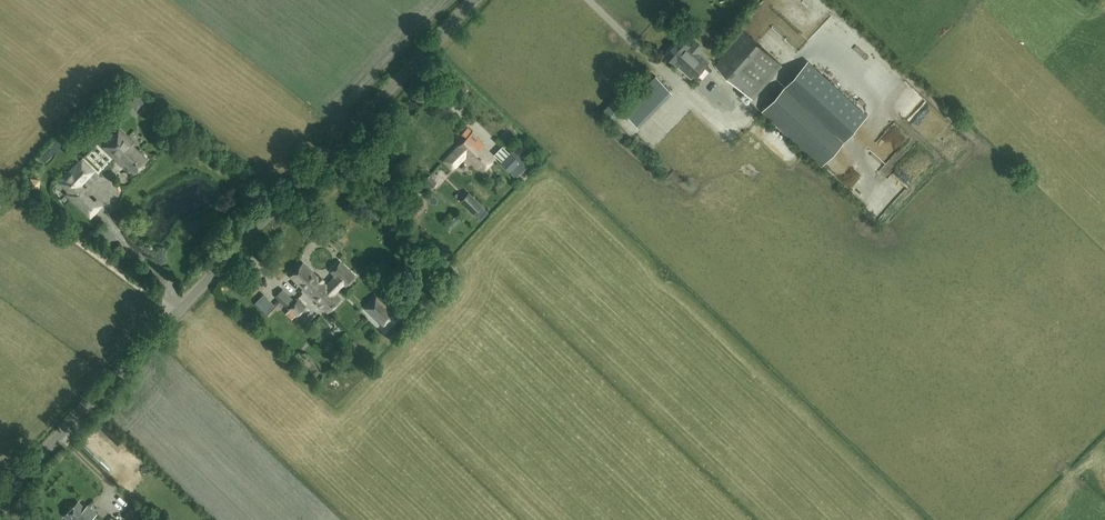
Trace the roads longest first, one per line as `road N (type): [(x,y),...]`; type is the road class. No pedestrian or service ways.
road 1 (unclassified): [(0,497),(468,0)]
road 2 (track): [(173,312),(0,185)]
road 3 (track): [(0,208),(124,276)]

